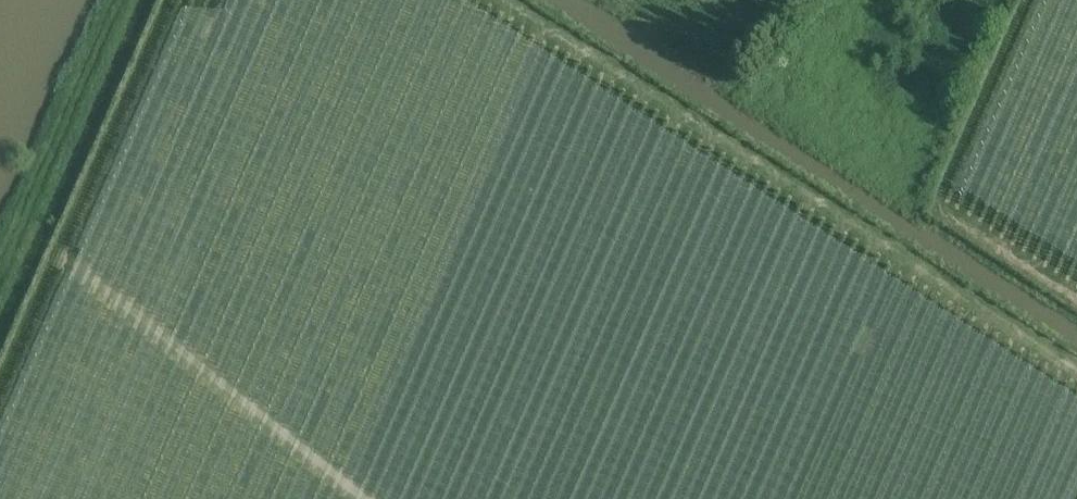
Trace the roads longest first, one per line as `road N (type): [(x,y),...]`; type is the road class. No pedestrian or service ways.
road 1 (track): [(362,498),(61,255)]

